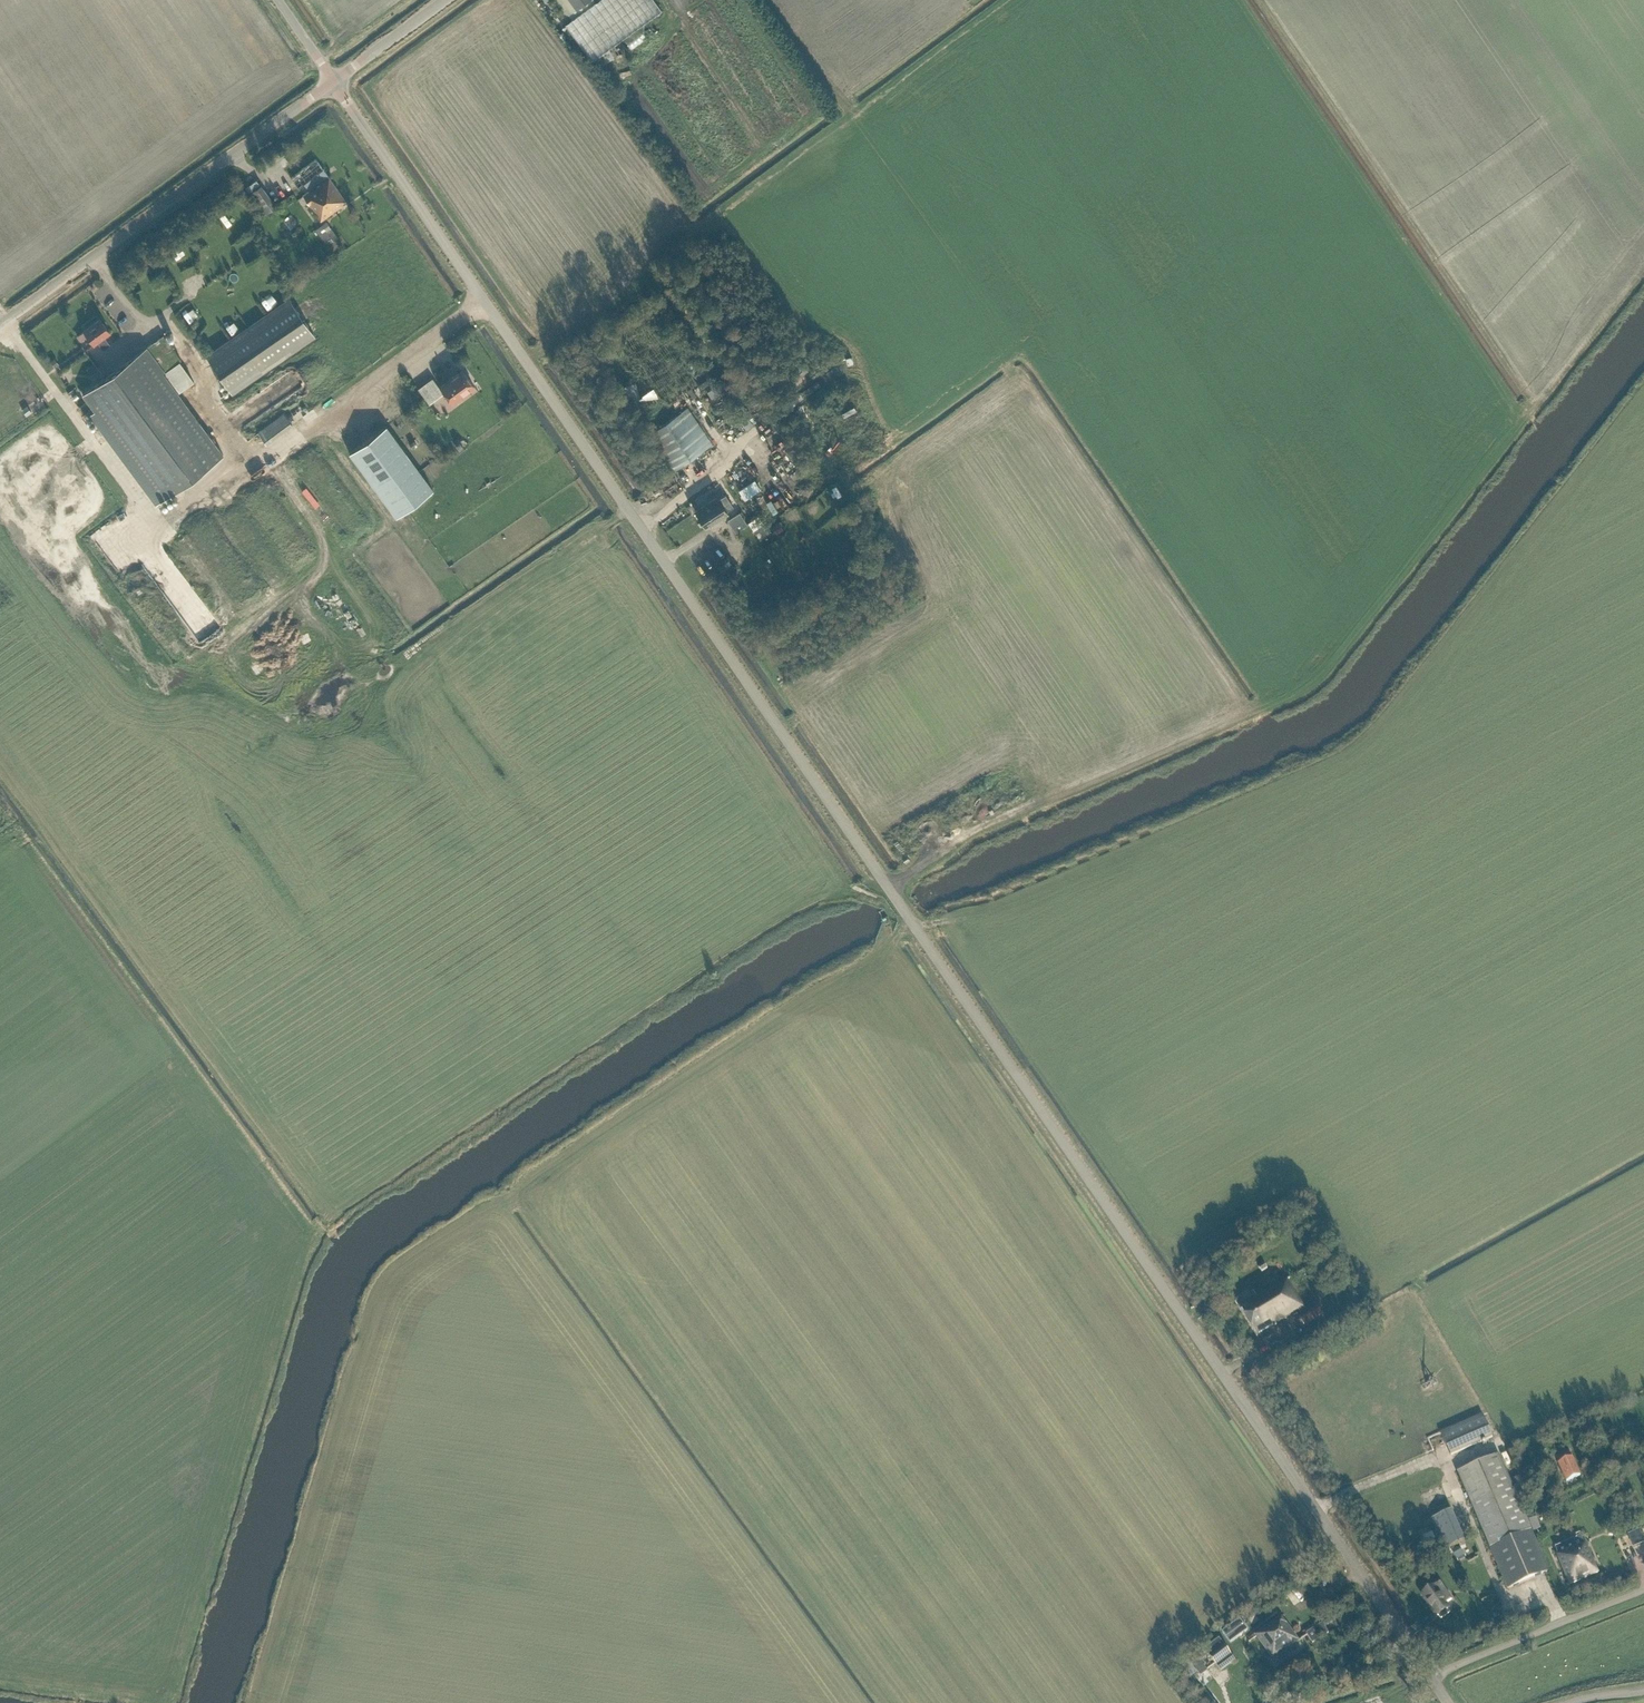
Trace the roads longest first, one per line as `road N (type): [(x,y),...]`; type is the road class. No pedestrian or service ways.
road 1 (unclassified): [(1439,1691),(333,80)]
road 2 (unclassified): [(0,325),(333,80)]
road 3 (unclassified): [(1439,1691),(1449,1677),(1643,1597)]
road 4 (unclassified): [(333,80),(442,0)]

